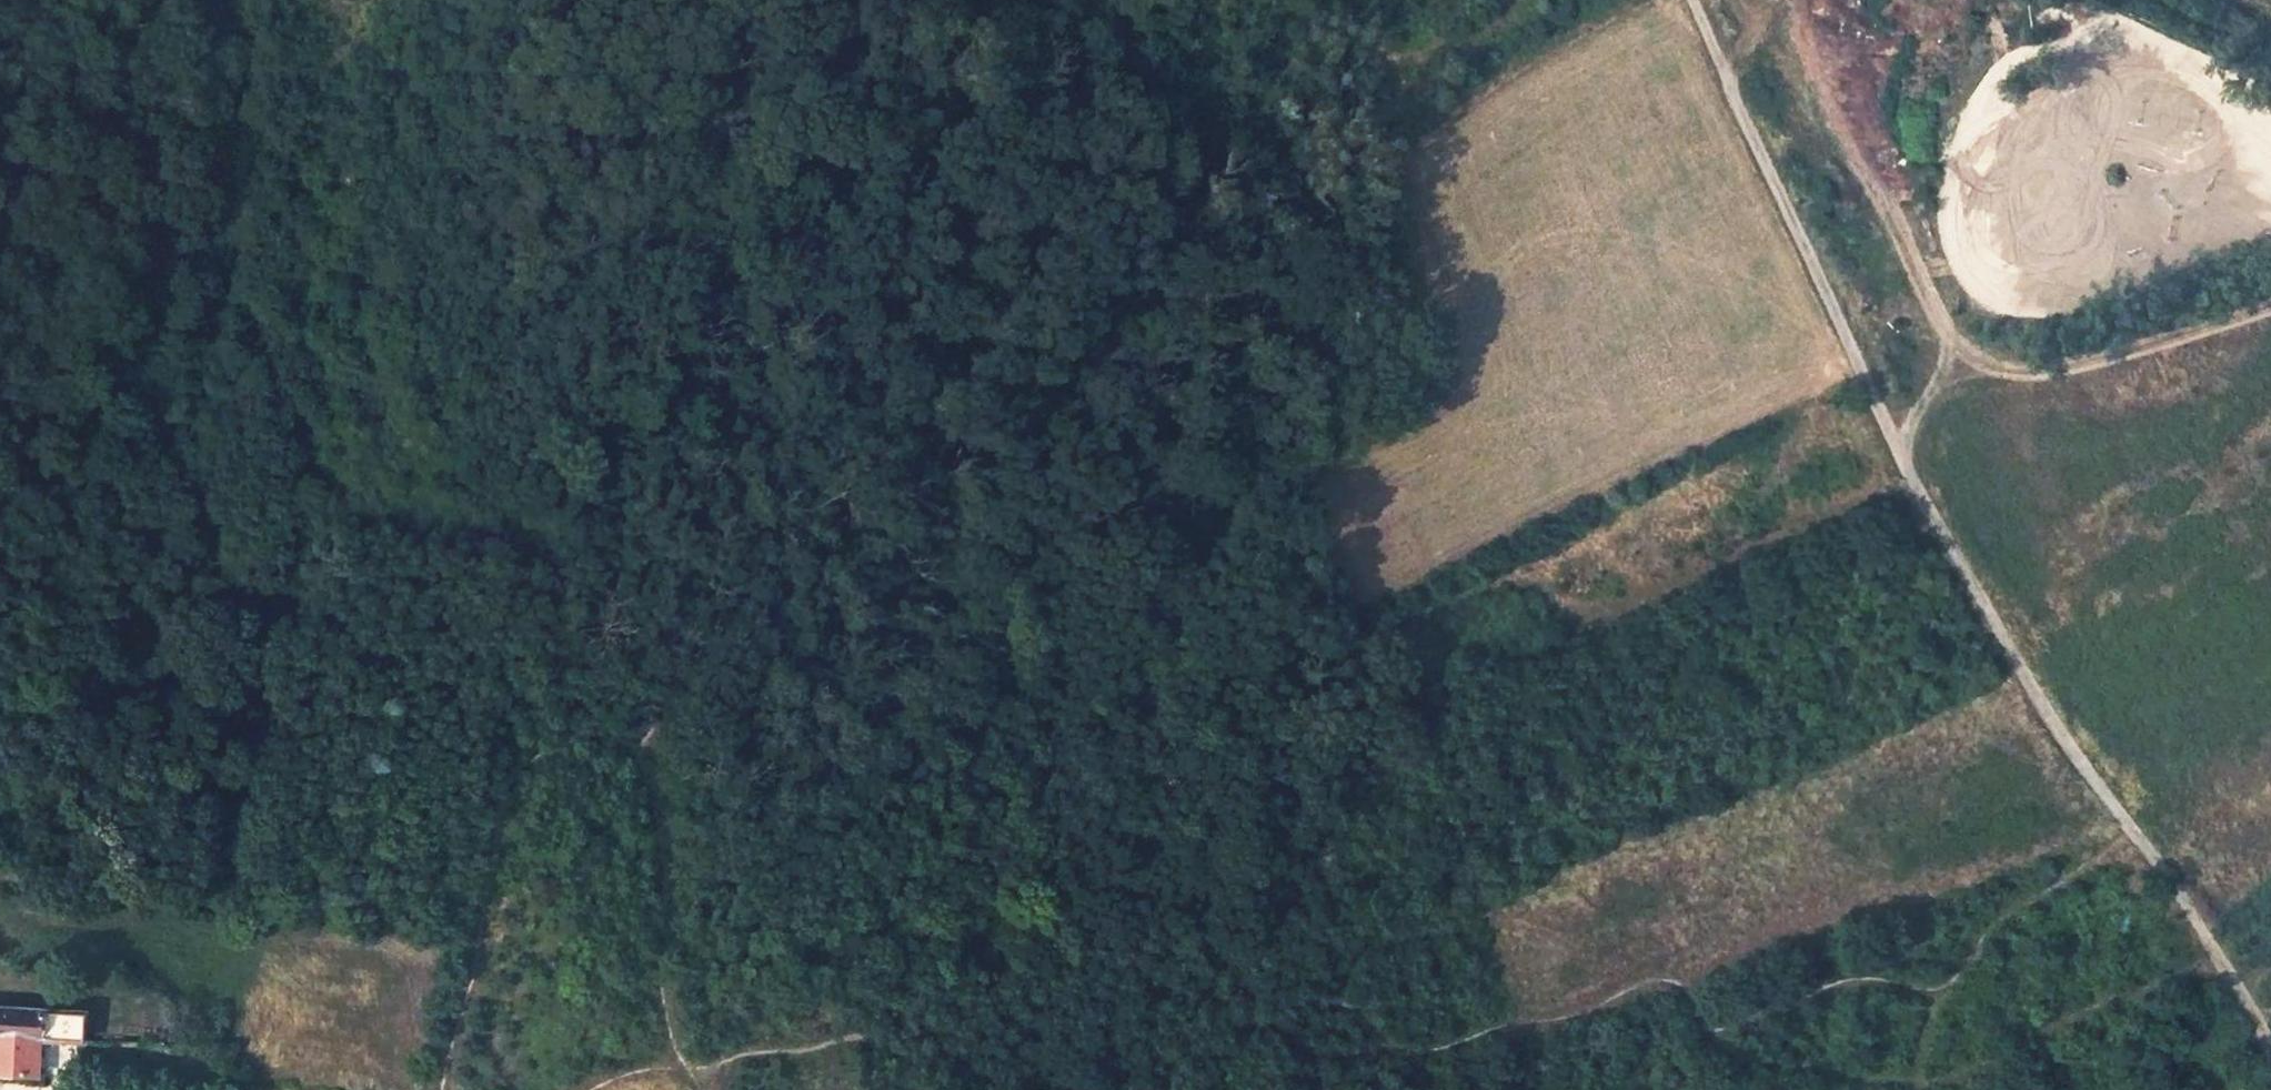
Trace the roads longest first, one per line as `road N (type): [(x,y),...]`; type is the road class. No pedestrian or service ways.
road 1 (residential): [(2270,1049),(2226,966),(2068,748),(1861,394)]
road 2 (track): [(1861,394),(1703,0)]

